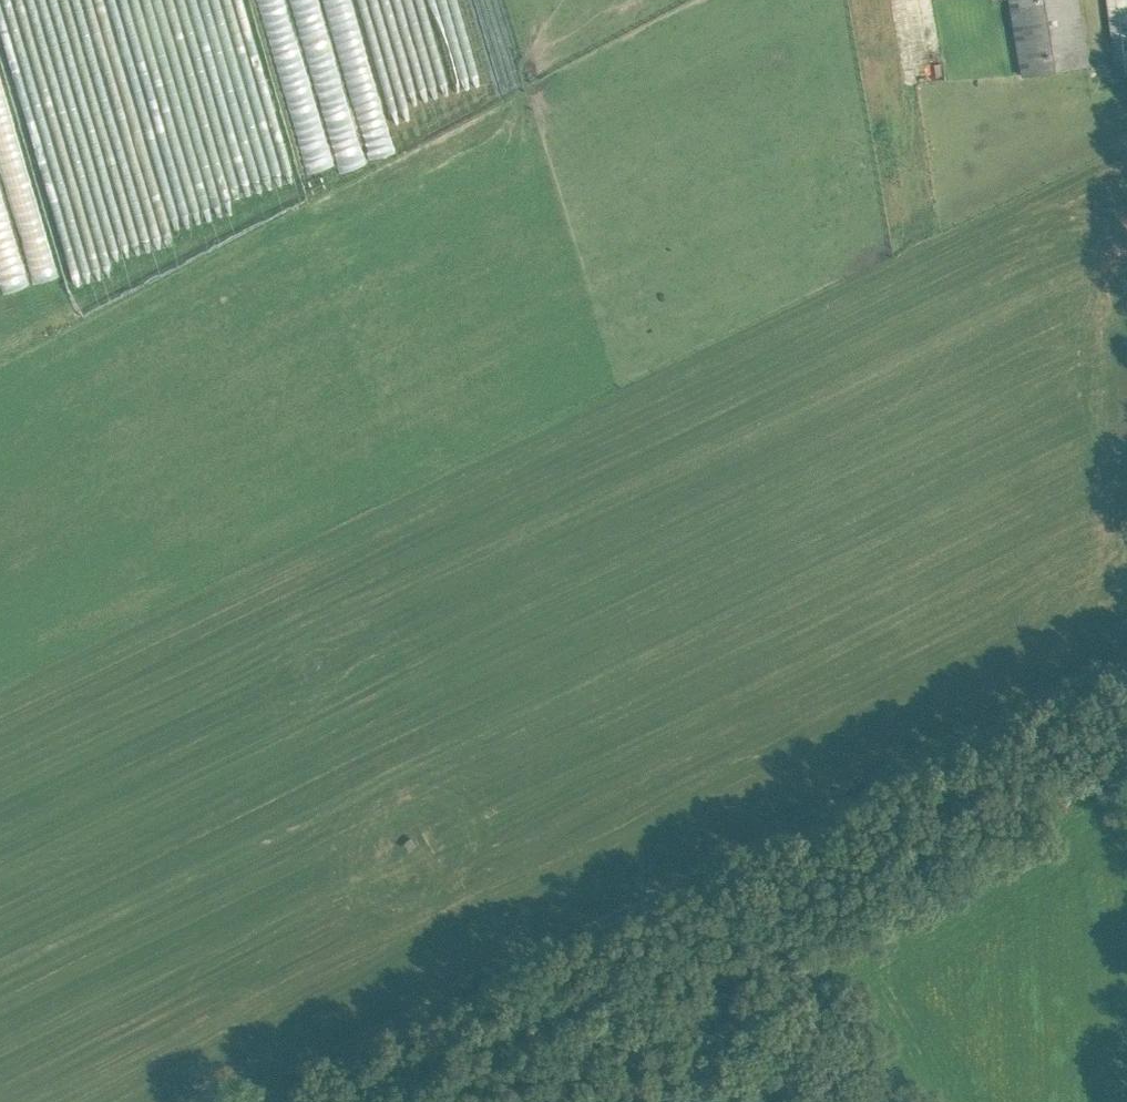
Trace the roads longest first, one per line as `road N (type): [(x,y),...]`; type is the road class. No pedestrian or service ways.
road 1 (track): [(1126,658),(290,1084),(269,1101)]

